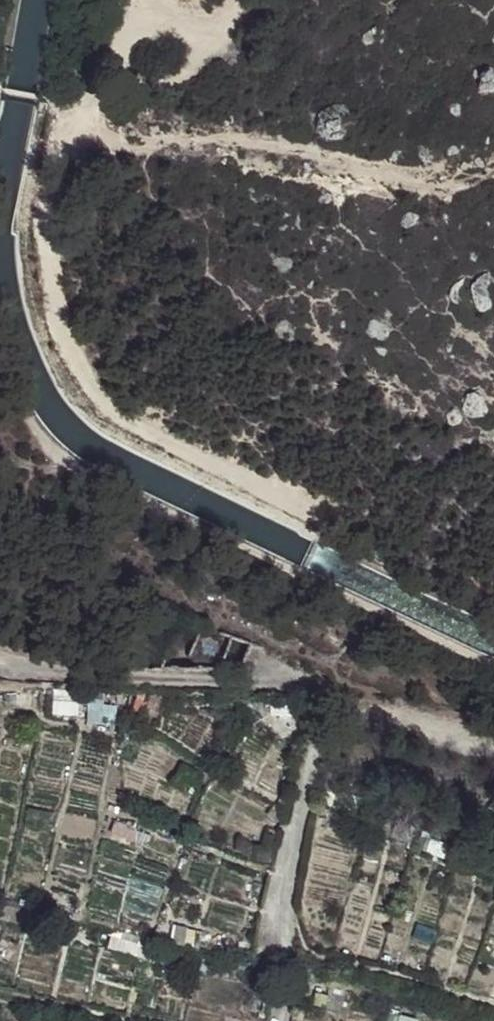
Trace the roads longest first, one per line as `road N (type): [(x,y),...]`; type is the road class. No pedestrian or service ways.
road 1 (track): [(228,35),(189,26),(133,31),(76,115),(48,197),(62,315),(84,378),(113,413),(322,521)]
road 2 (track): [(482,734),(276,667),(215,677),(39,672),(0,659)]
road 3 (track): [(274,1020),(286,955),(277,920),(323,682)]
road 4 (track): [(235,0),(228,35),(196,62),(152,84),(97,79)]

